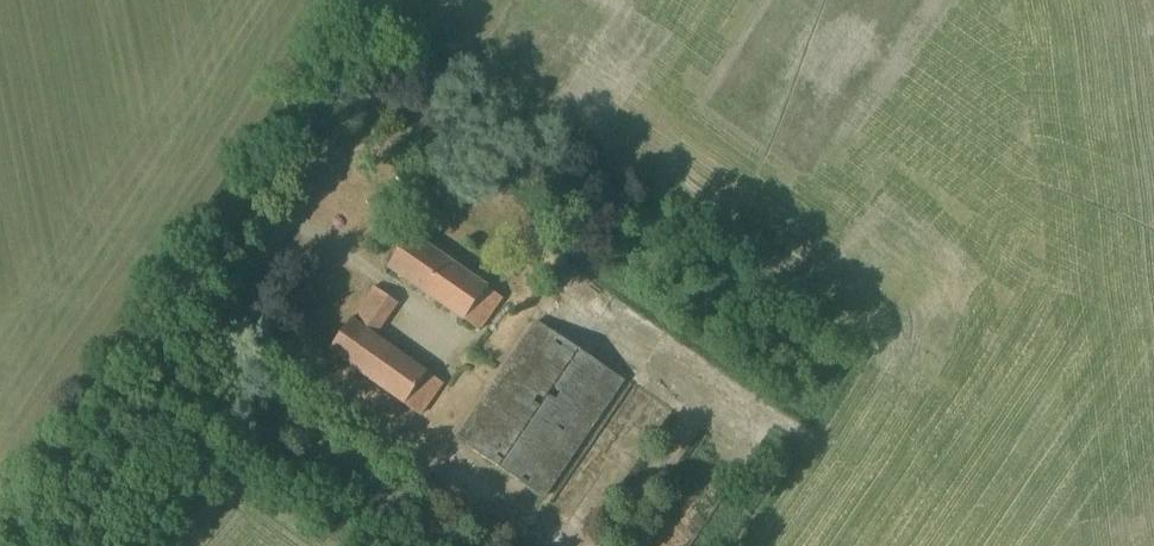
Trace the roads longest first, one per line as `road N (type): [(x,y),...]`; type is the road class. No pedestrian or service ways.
road 1 (unclassified): [(87,545),(214,330)]

